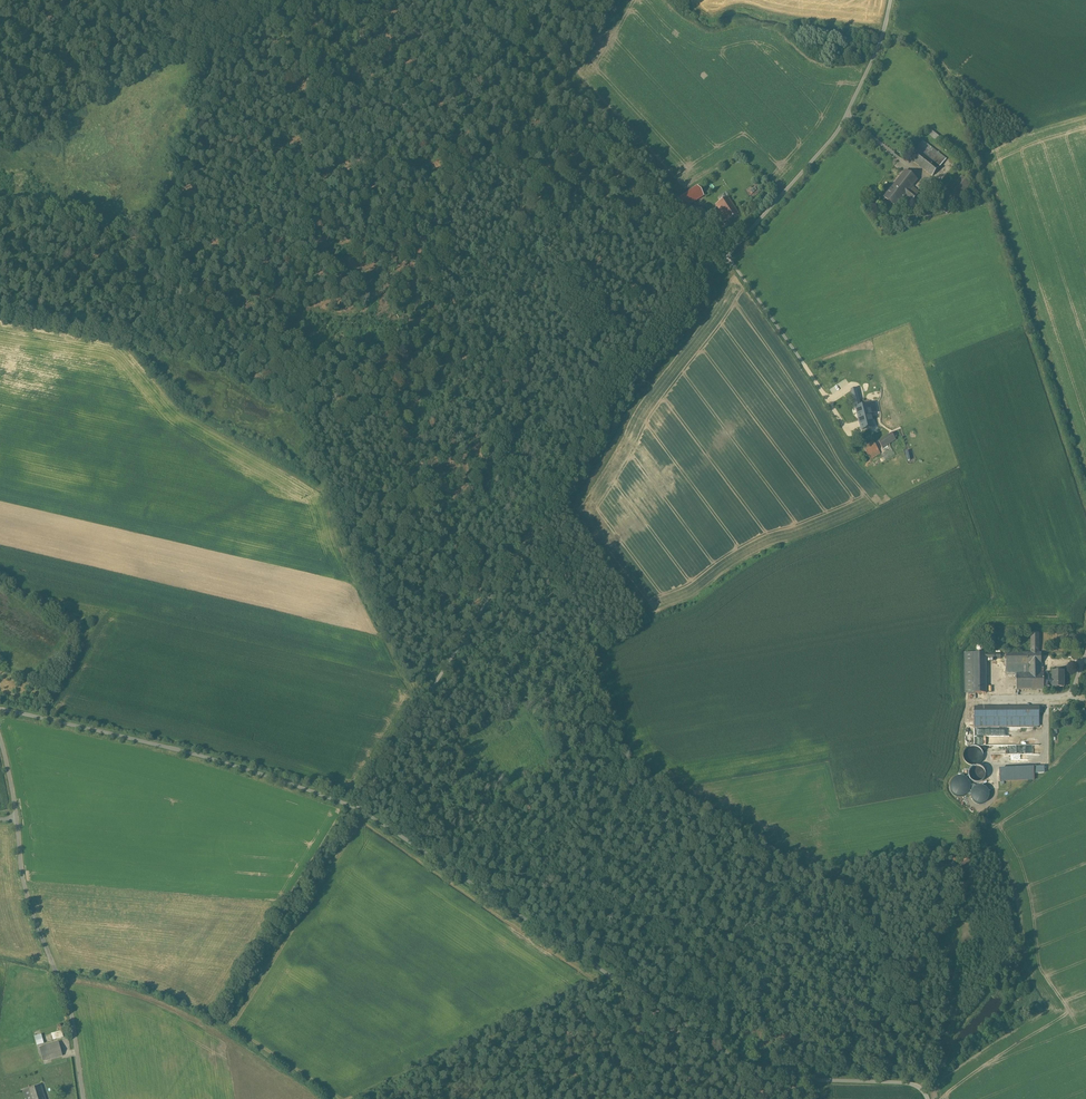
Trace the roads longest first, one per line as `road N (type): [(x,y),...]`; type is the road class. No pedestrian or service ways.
road 1 (unclassified): [(928,1098),(904,1082),(801,1078),(739,1060),(357,806)]
road 2 (unclassified): [(357,806),(603,419),(718,264)]
road 3 (unclassified): [(357,806),(187,752),(0,709)]
road 4 (unclassified): [(83,1098),(70,1007),(24,887),(0,740)]
road 5 (unclassified): [(476,0),(718,264)]
road 6 (unclassified): [(718,264),(834,136),(875,55),(891,0)]

